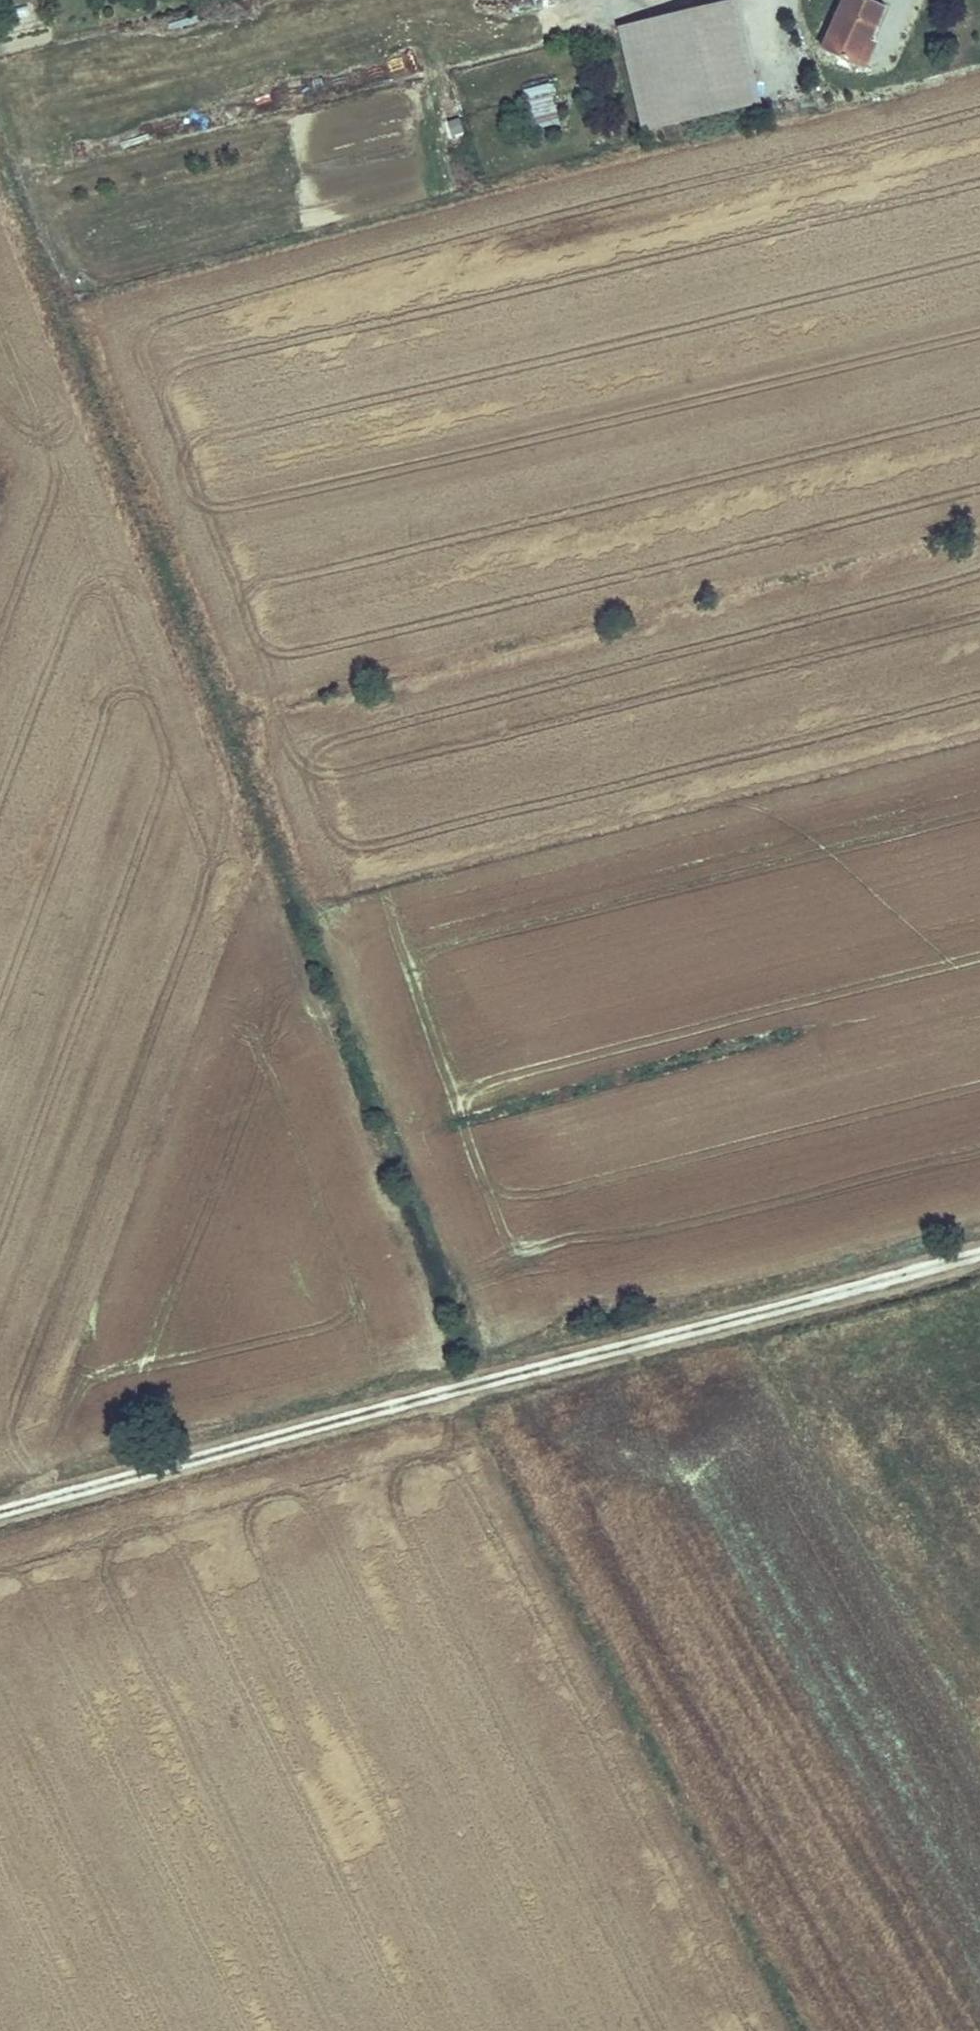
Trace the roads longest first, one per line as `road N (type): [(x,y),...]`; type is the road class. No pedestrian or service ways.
road 1 (track): [(979,1260),(0,1517)]

